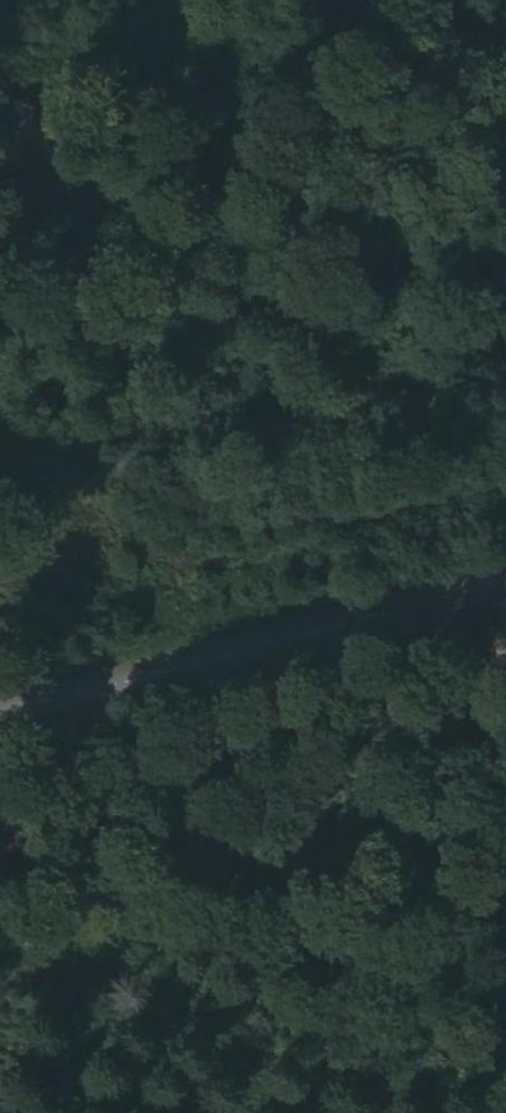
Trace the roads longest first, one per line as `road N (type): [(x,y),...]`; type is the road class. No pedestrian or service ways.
road 1 (tertiary): [(505,569),(0,710)]

